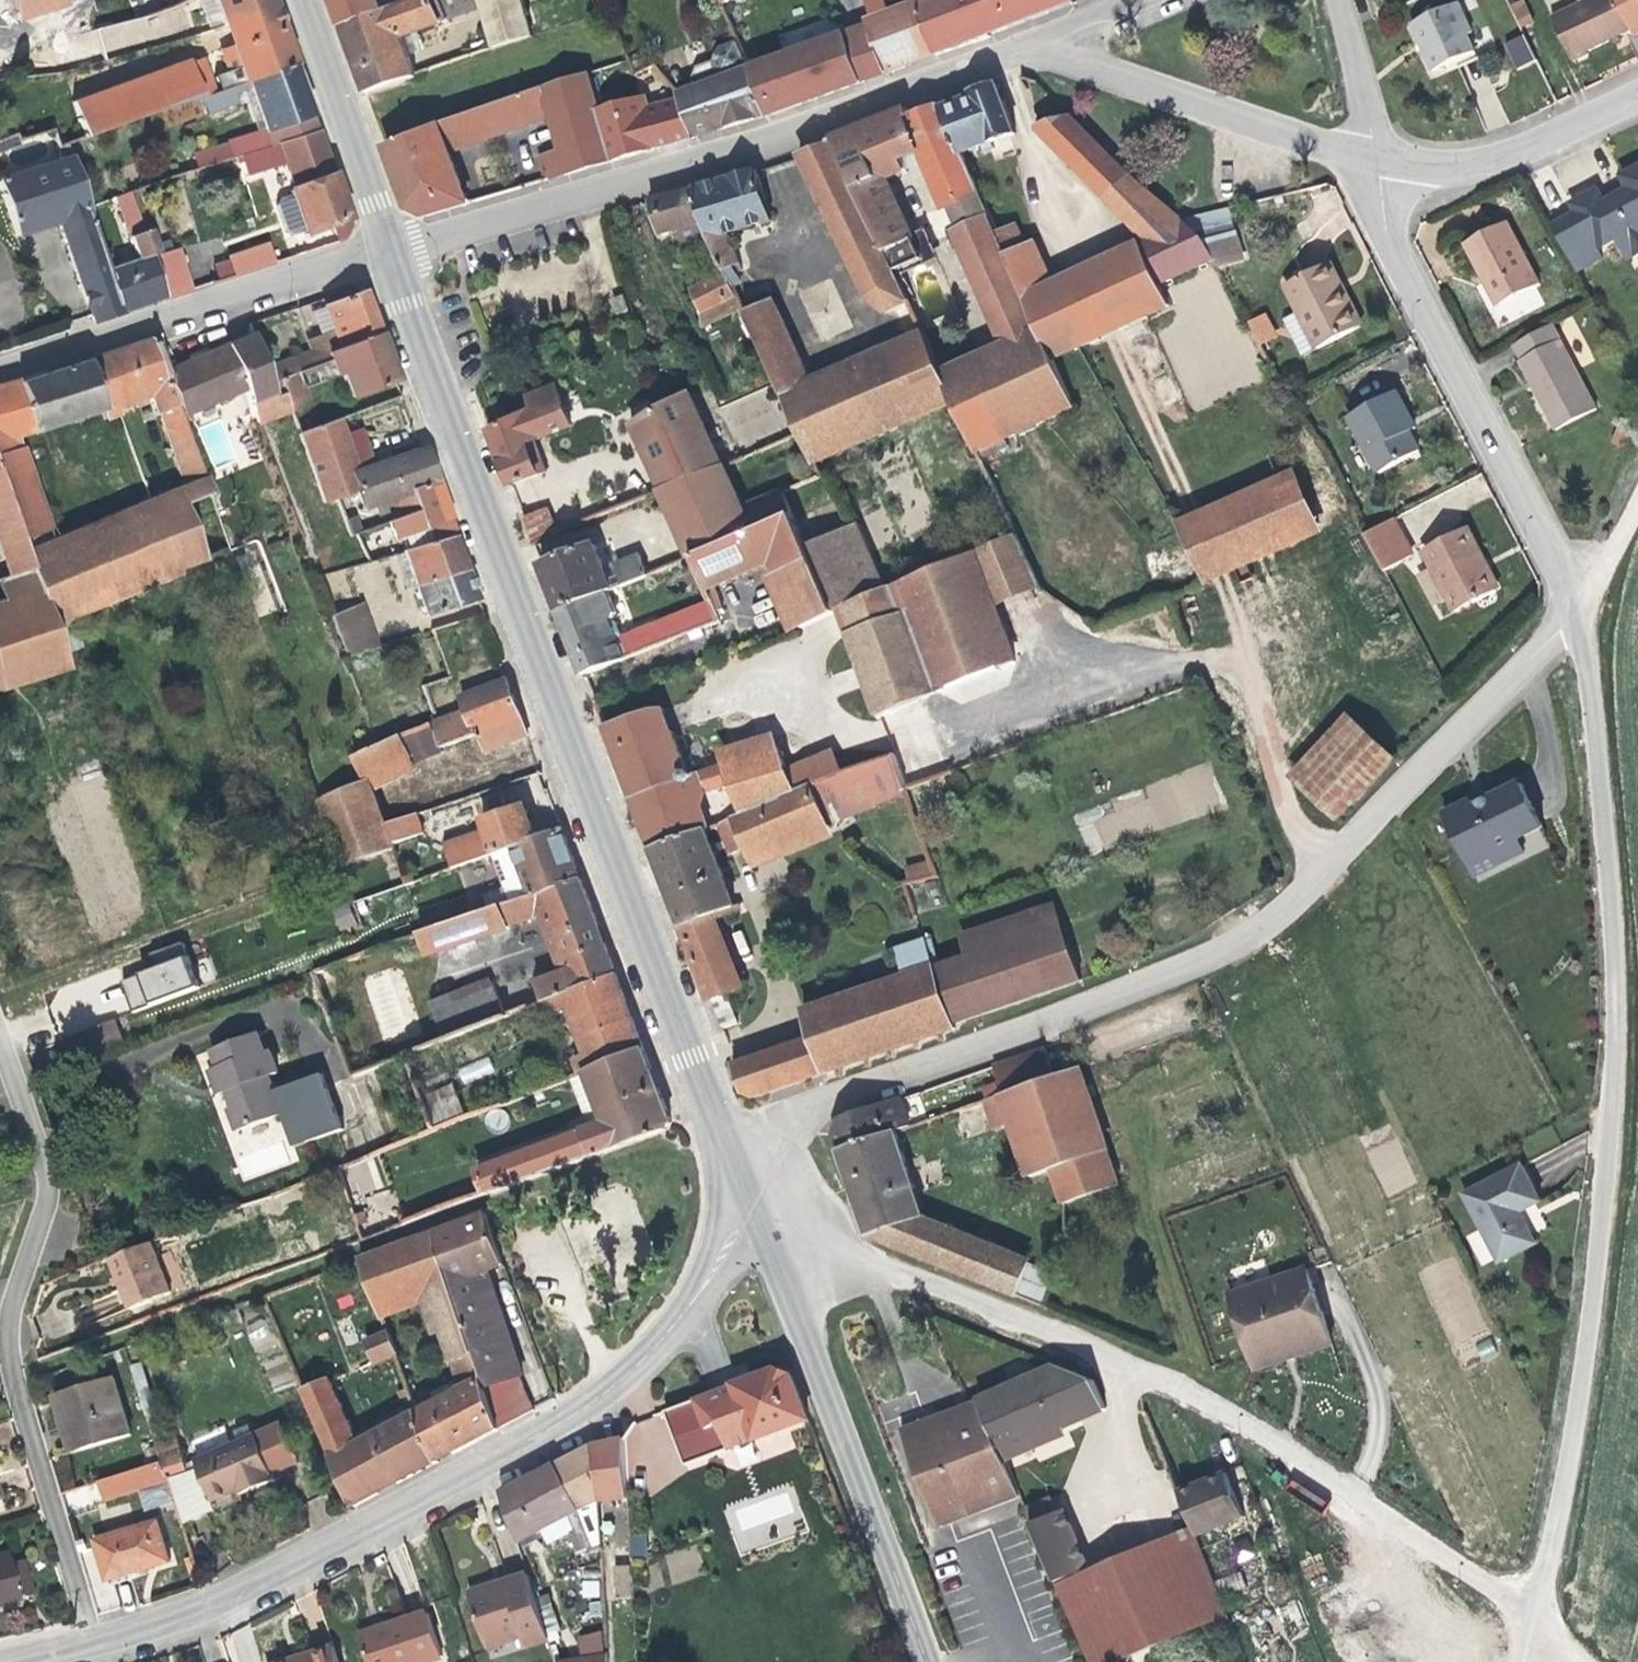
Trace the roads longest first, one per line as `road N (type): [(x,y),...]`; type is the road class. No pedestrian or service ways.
road 1 (residential): [(724,1131),(1184,970),(1250,931),(1571,611)]
road 2 (residential): [(1529,1613),(1604,1262),(1614,960),(1587,689),(1571,611)]
road 3 (tertiary): [(385,254),(724,1131)]
road 4 (residential): [(1529,1613),(1248,1425),(1181,1393),(1024,1324),(867,1271),(769,1250)]
road 5 (tertiary): [(385,254),(565,213),(1022,51)]
road 6 (residential): [(0,1036),(51,1179),(10,1308),(15,1380),(95,1646)]
road 7 (residential): [(95,1646),(205,1613),(337,1550),(653,1360)]
road 8 (residential): [(1571,611),(1383,218),(1369,157)]
road 9 (tertiary): [(769,1250),(926,1661)]
road 10 (residential): [(385,254),(0,379)]
road 11 (tertiary): [(1022,51),(1369,157)]
road 12 (tertiary): [(1369,157),(1439,170),(1485,166),(1637,98)]
road 13 (tertiary): [(303,0),(385,254)]
road 14 (tertiary): [(731,1150),(718,1233),(691,1305),(653,1360)]
road 15 (tertiary): [(653,1360),(722,1289),(760,1227)]
road 16 (residential): [(1340,0),(1369,157)]
road 17 (track): [(1571,611),(1604,568),(1637,487)]
road 18 (residential): [(1149,0),(1022,51)]

